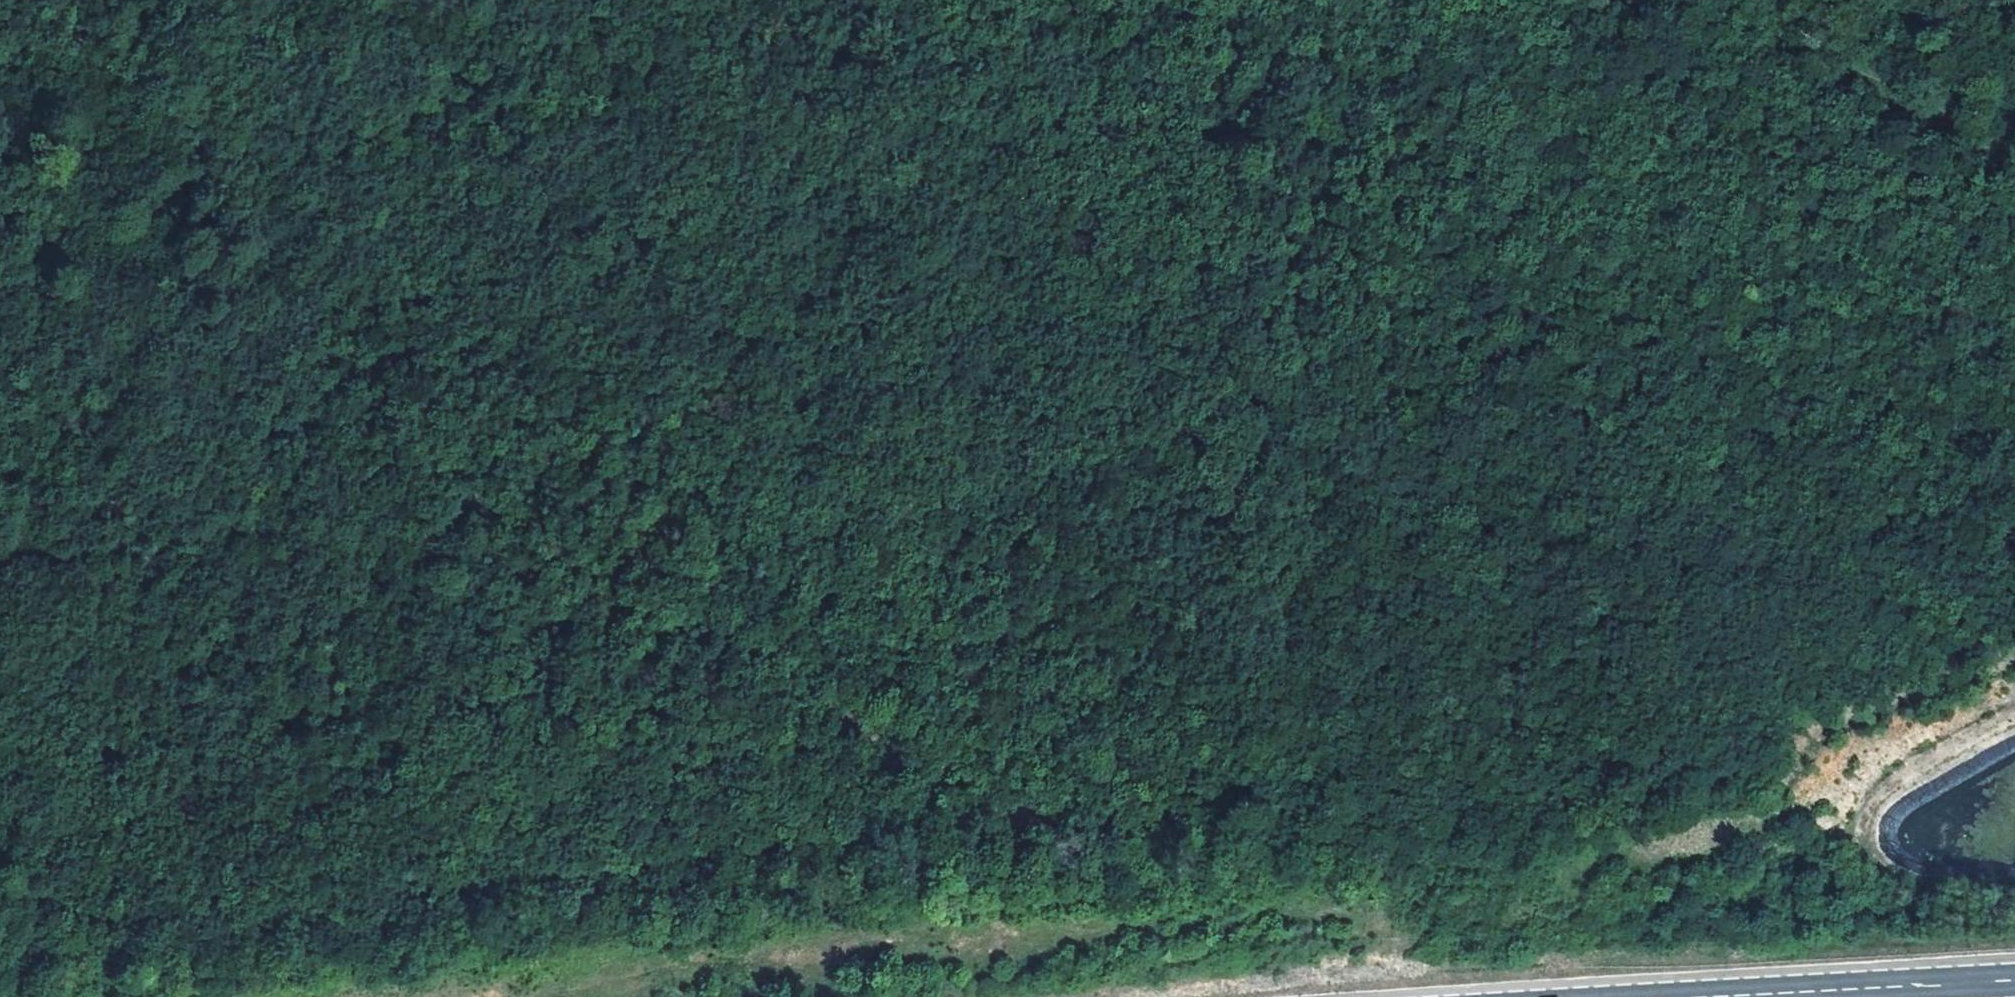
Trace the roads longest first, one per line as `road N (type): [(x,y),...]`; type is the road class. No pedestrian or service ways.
road 1 (secondary): [(2014,980),(1725,996)]

